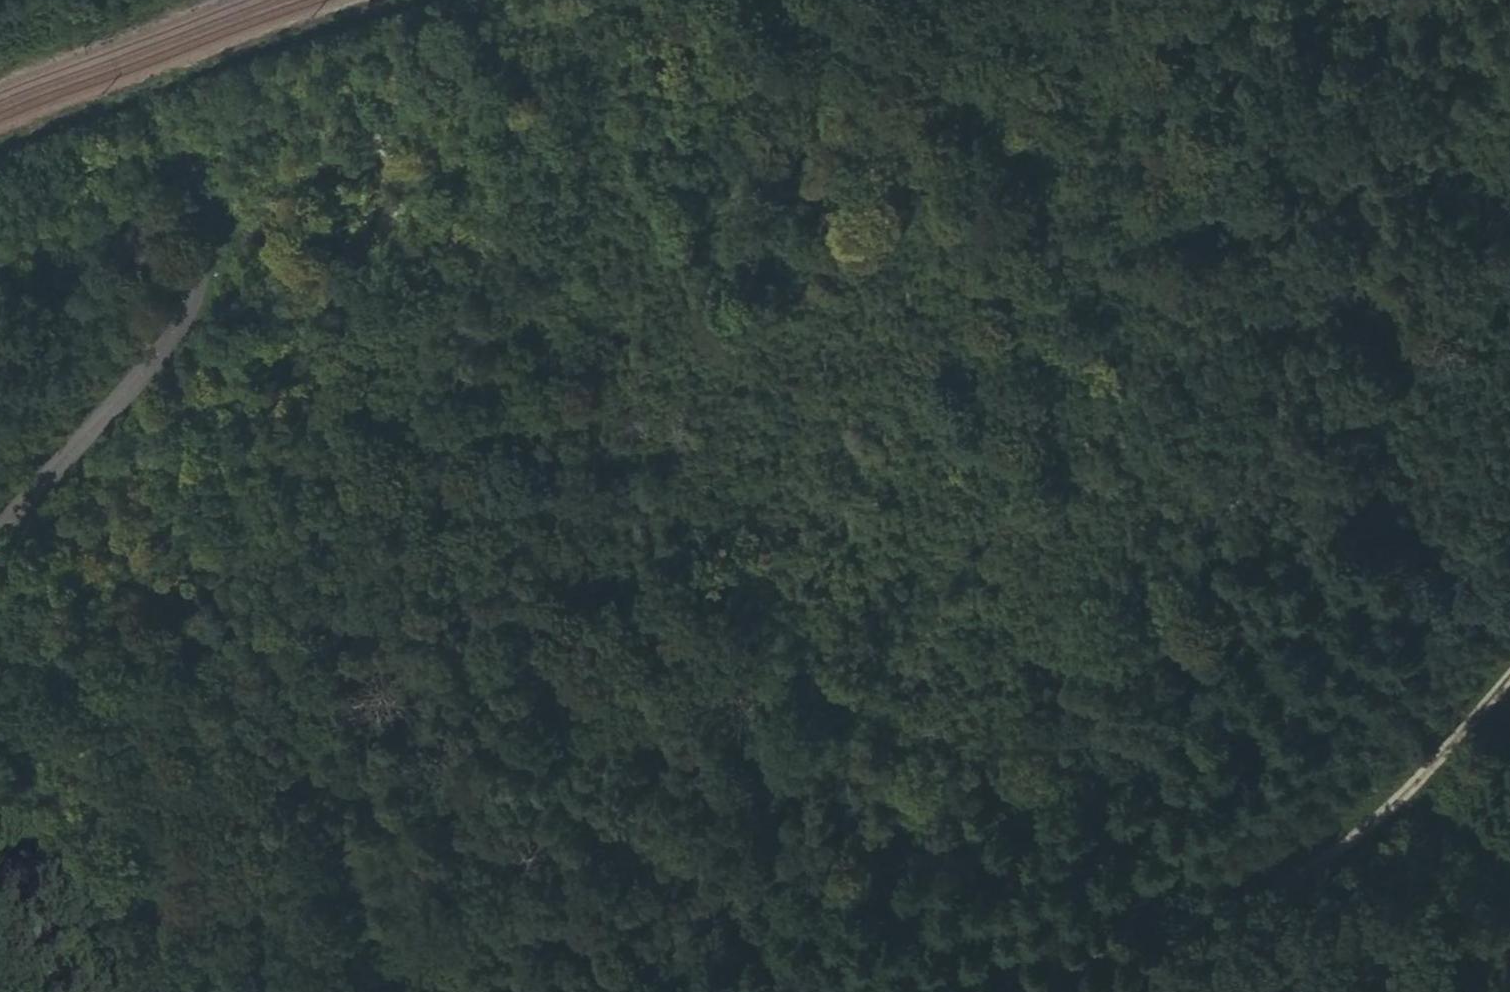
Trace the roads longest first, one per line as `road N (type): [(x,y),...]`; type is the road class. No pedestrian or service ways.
road 1 (tertiary): [(0,536),(172,344),(199,273),(183,172),(121,0)]
road 2 (track): [(1035,991),(1271,877),(1351,826),(1509,647)]

